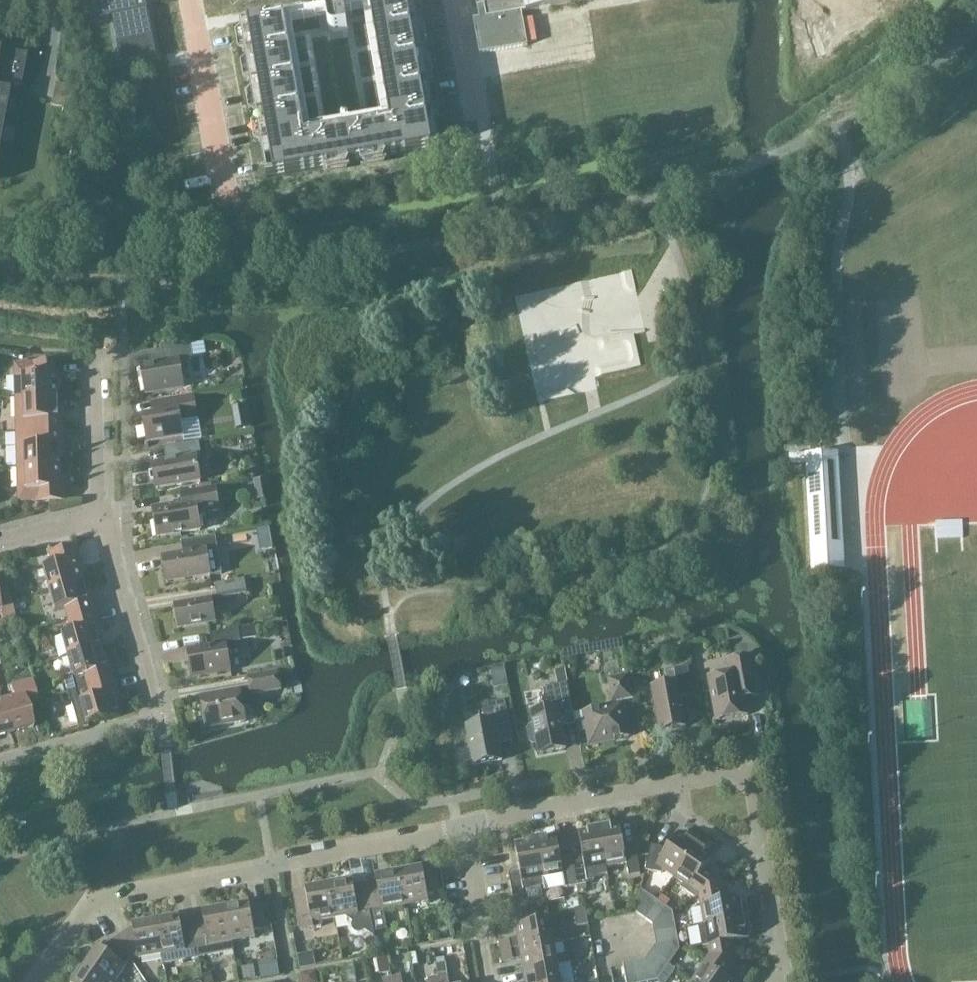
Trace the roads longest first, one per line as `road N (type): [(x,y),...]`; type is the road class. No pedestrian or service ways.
road 1 (residential): [(779,981),(749,773),(473,829)]
road 2 (residential): [(46,981),(98,910),(473,829)]
road 3 (residential): [(0,768),(160,724),(99,516)]
road 4 (residential): [(99,516),(96,362)]
road 5 (residential): [(495,981),(473,829)]

